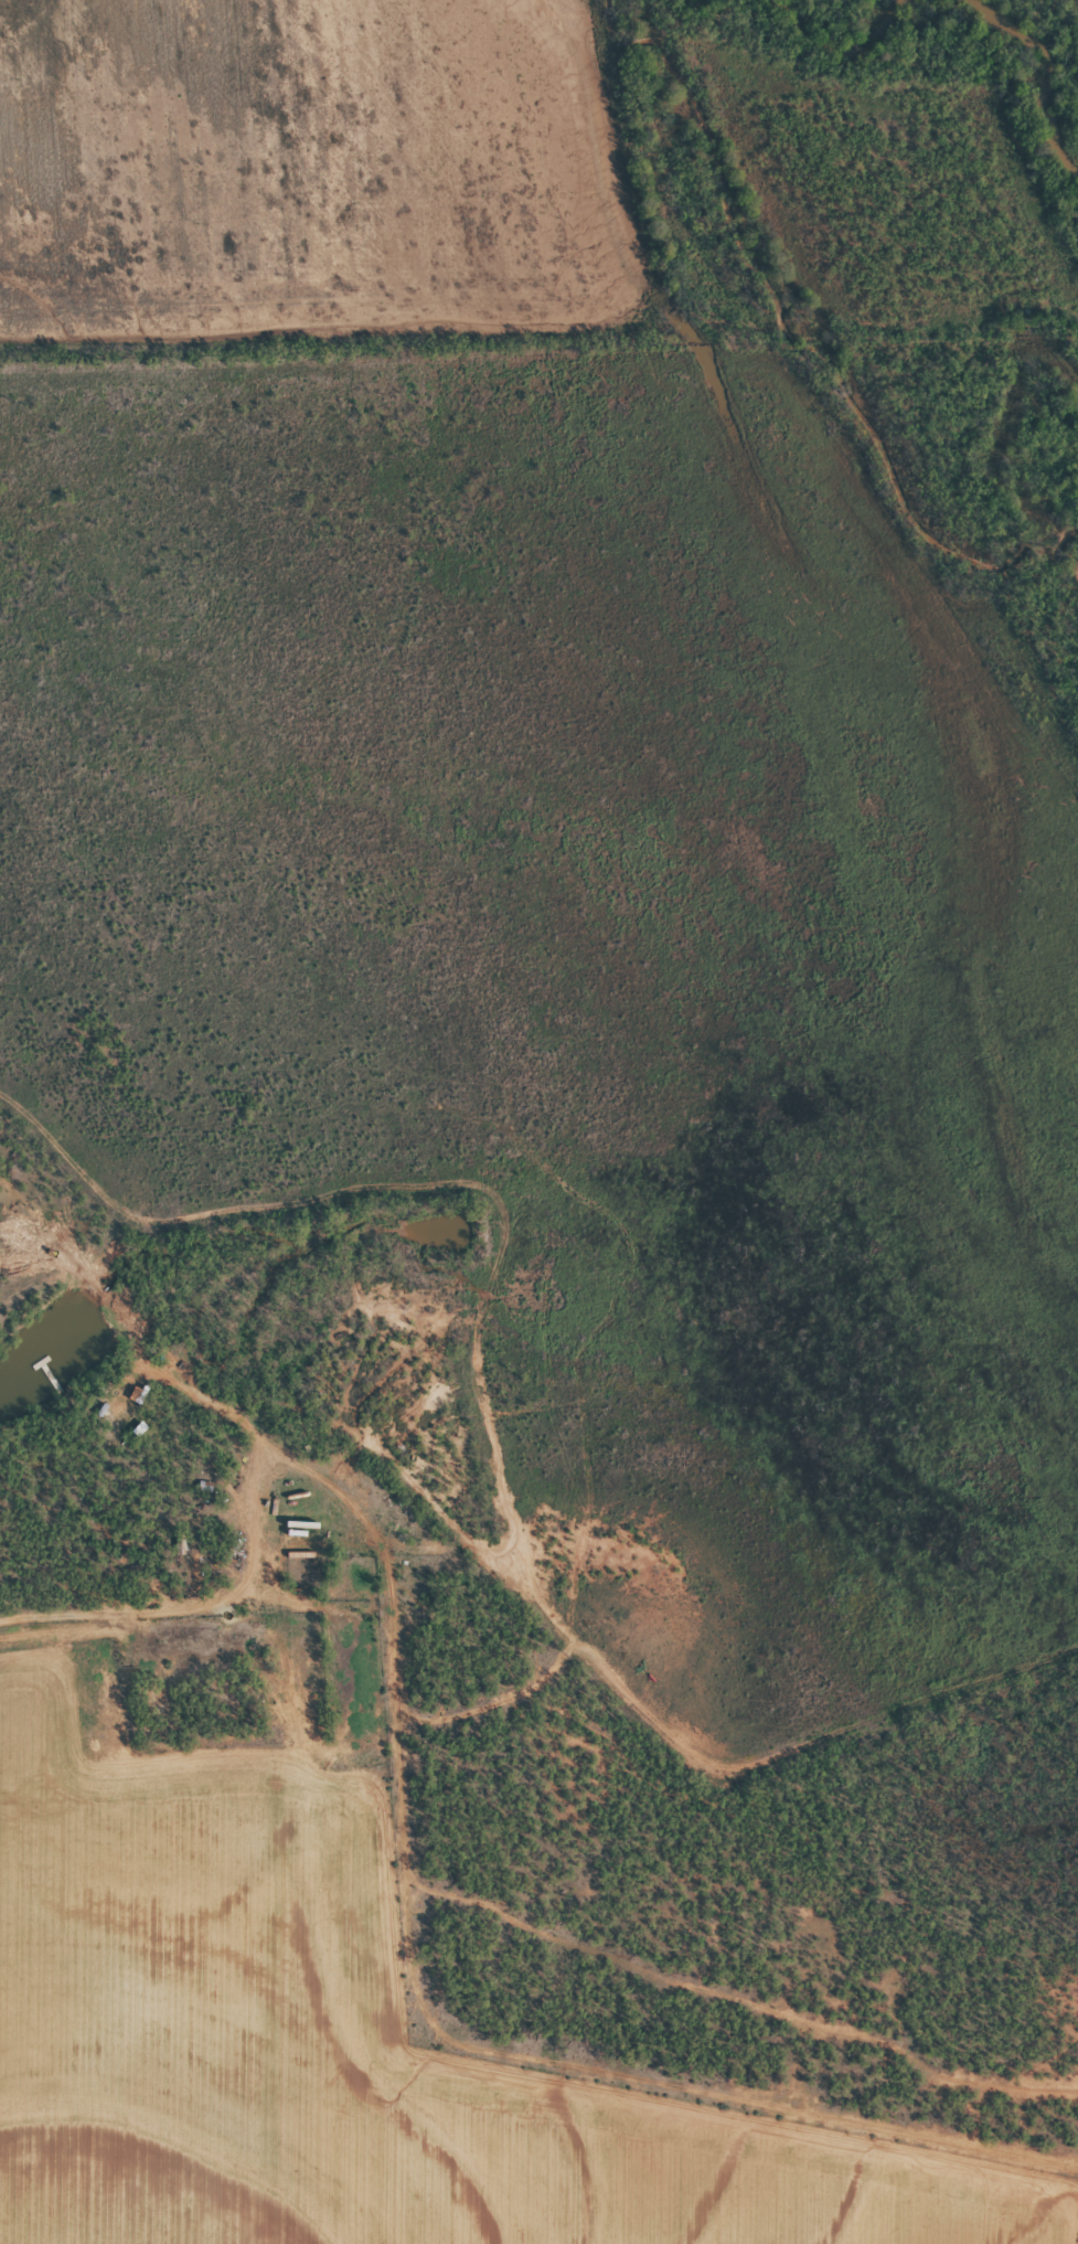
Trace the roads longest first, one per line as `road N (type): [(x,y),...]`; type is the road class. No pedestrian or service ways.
road 1 (residential): [(1077,2191),(433,1967),(365,1905),(360,1871),(292,1793),(170,1698),(86,1669),(0,1675)]
road 2 (residential): [(179,1704),(231,1589),(268,1463),(468,1270),(689,1135),(954,1051),(1077,991)]

